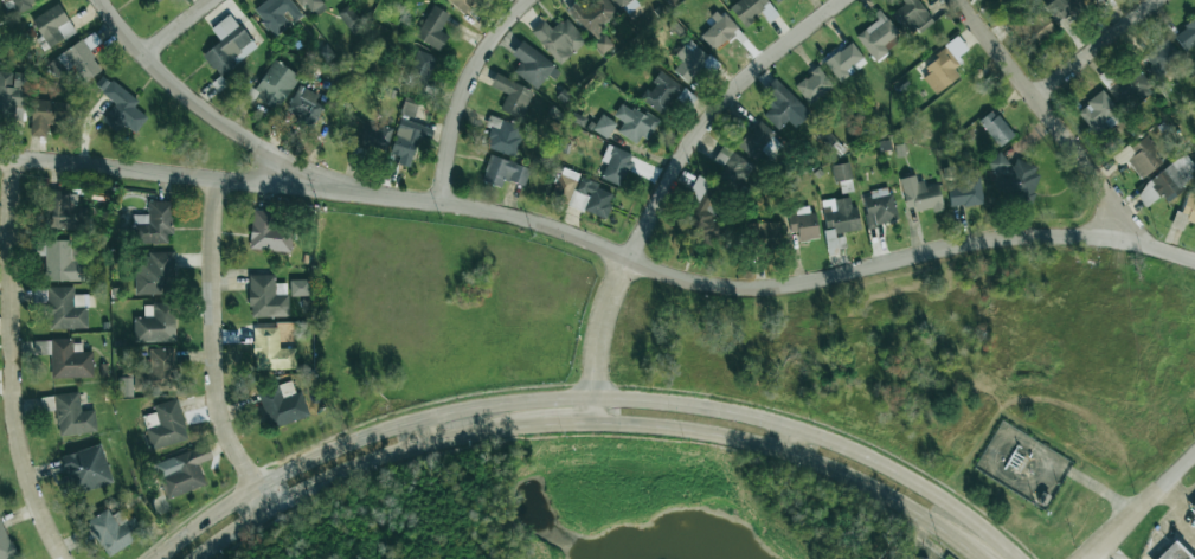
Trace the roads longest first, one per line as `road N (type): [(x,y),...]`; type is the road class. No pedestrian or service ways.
road 1 (residential): [(0,155),(319,185),(519,217),(703,284),(778,287),(947,246),(1033,236),(1132,239),(1194,259)]
road 2 (secondary): [(1017,558),(955,506),(842,445),(709,406),(593,397),(470,407),(372,432),(251,489),(158,558)]
road 3 (secondary): [(195,558),(263,512),(358,464),(424,443),(538,424),(662,426),(747,439),(878,489),(983,558)]
road 4 (residential): [(12,156),(12,428),(23,474),(64,558)]
road 5 (residential): [(217,180),(214,396),(263,512)]
road 6 (residential): [(843,0),(753,69),(712,113),(627,258)]
road 7 (residential): [(961,0),(1111,195),(1132,239)]
road 8 (residential): [(101,0),(186,96),(319,185)]
road 9 (residential): [(530,0),(482,57),(450,139),(441,203)]
road 10 (residential): [(627,258),(604,319),(591,424)]
road 11 (residential): [(1037,98),(1161,0)]
road 12 (residential): [(1194,453),(1086,558)]

